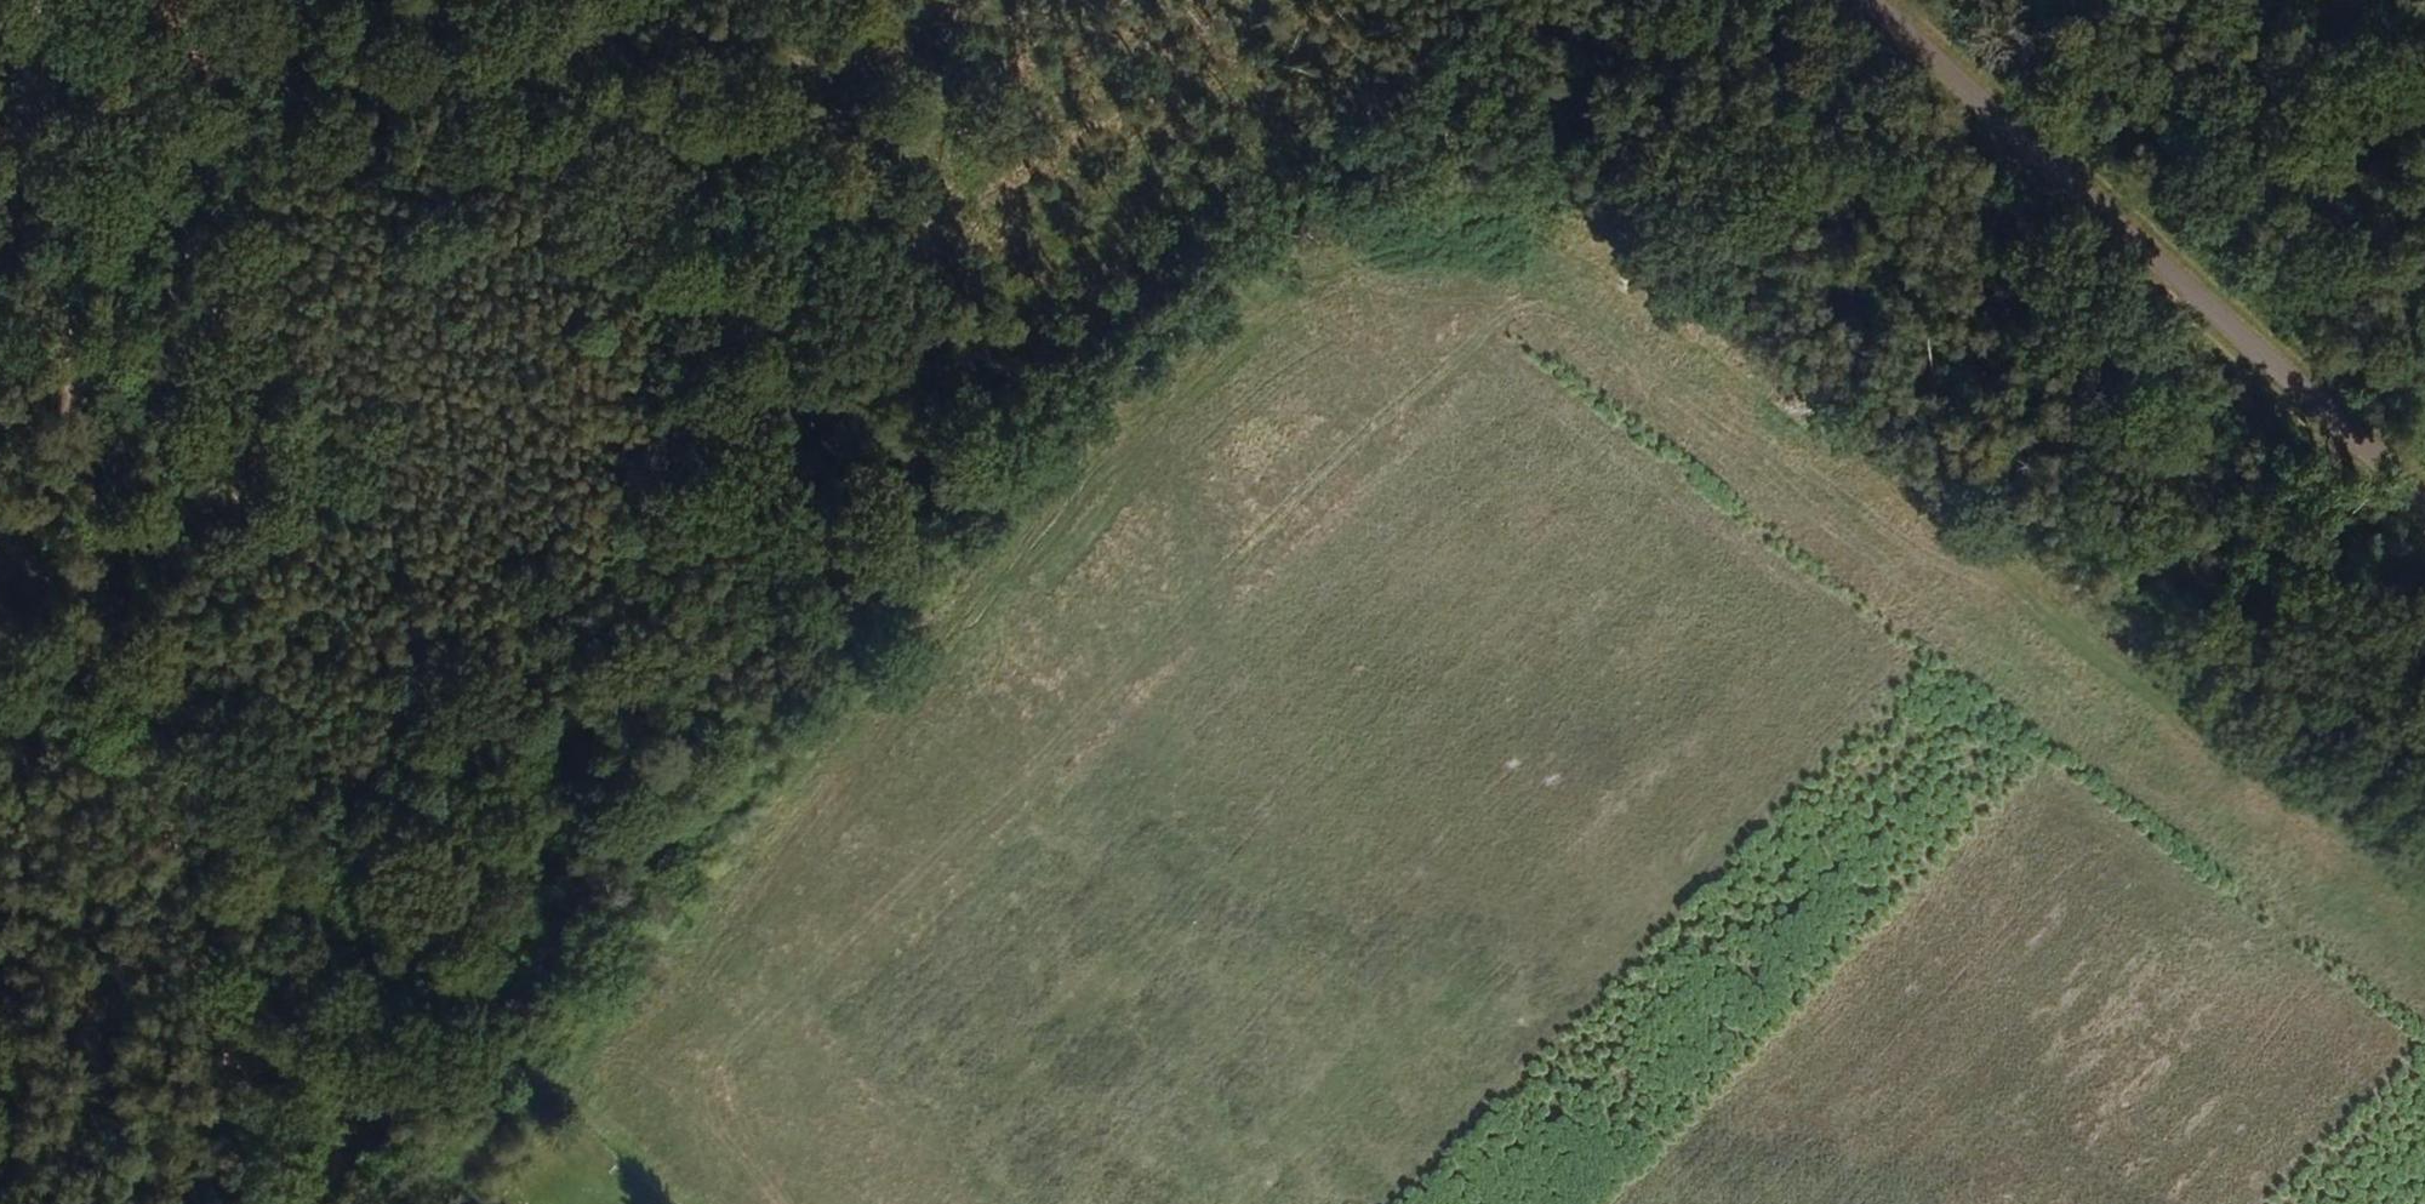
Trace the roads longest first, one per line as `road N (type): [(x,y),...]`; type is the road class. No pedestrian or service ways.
road 1 (track): [(4,0),(101,557),(319,1203)]
road 2 (unclassified): [(2424,521),(1836,0)]

